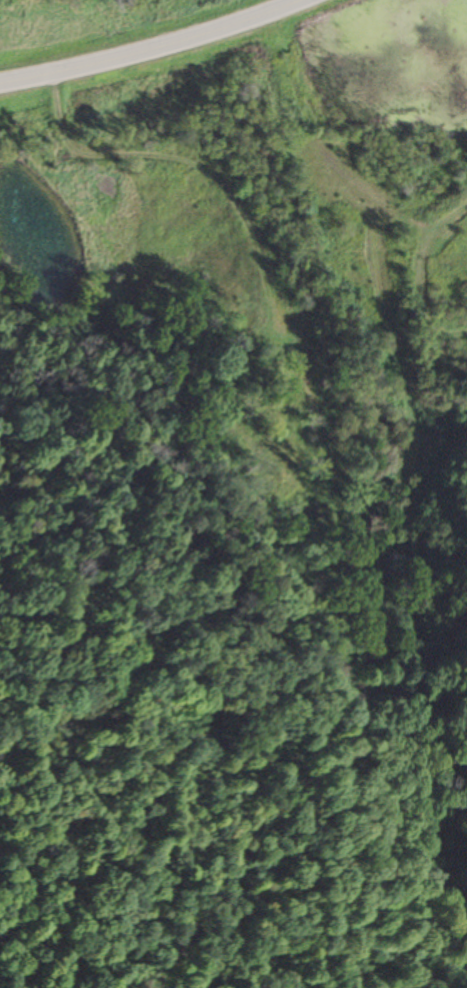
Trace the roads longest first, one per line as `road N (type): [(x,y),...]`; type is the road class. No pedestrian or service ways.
road 1 (primary): [(0,83),(140,53),(303,0)]

